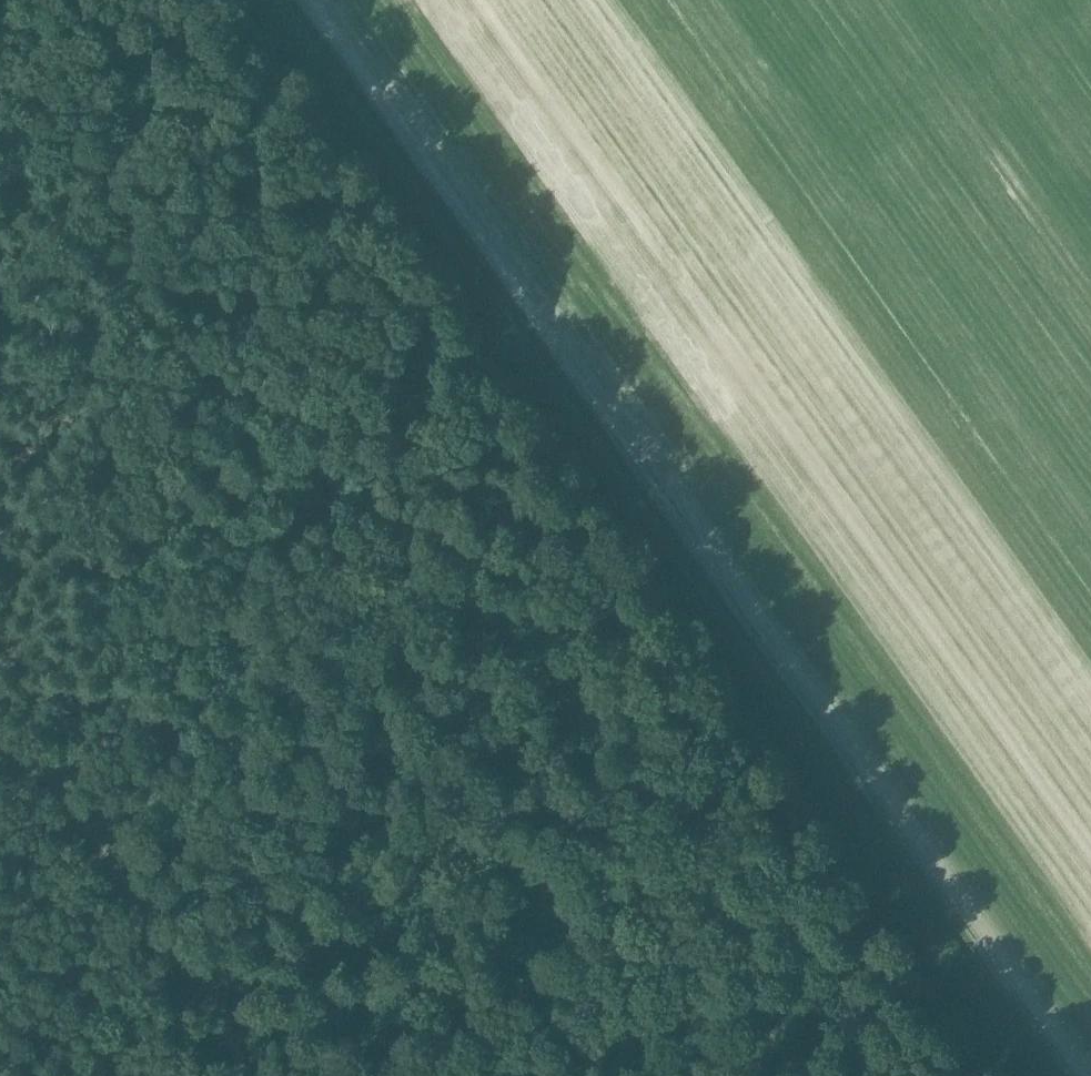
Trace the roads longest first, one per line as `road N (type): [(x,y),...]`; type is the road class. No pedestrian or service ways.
road 1 (track): [(0,743),(45,756),(77,785),(216,997),(249,1075)]

